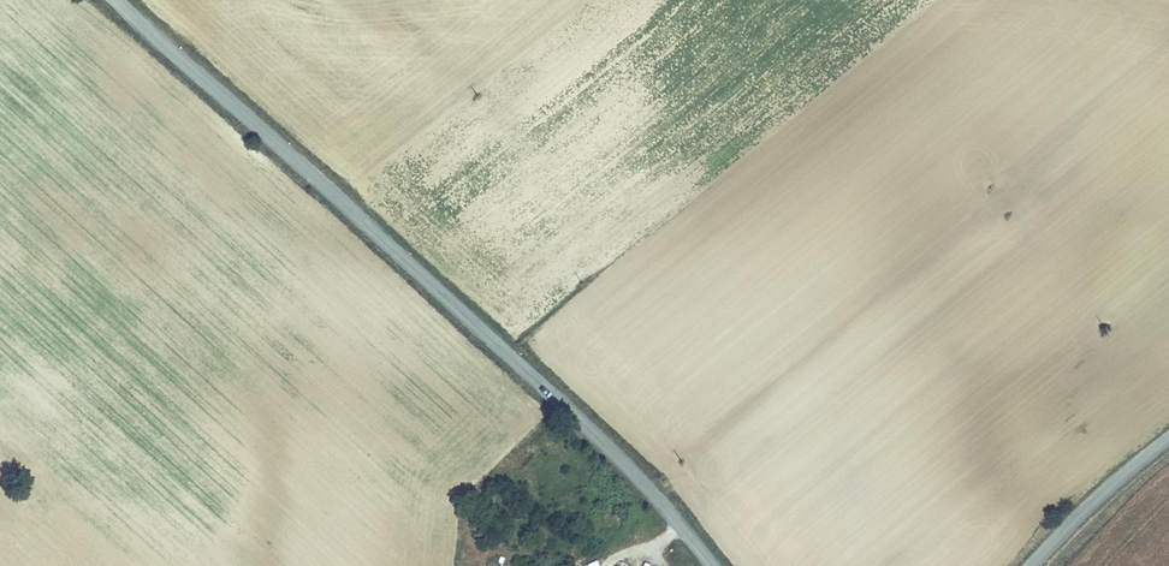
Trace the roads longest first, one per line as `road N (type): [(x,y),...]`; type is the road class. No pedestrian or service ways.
road 1 (tertiary): [(712,565),(580,420),(116,0)]
road 2 (unclassified): [(1030,565),(1168,438)]

